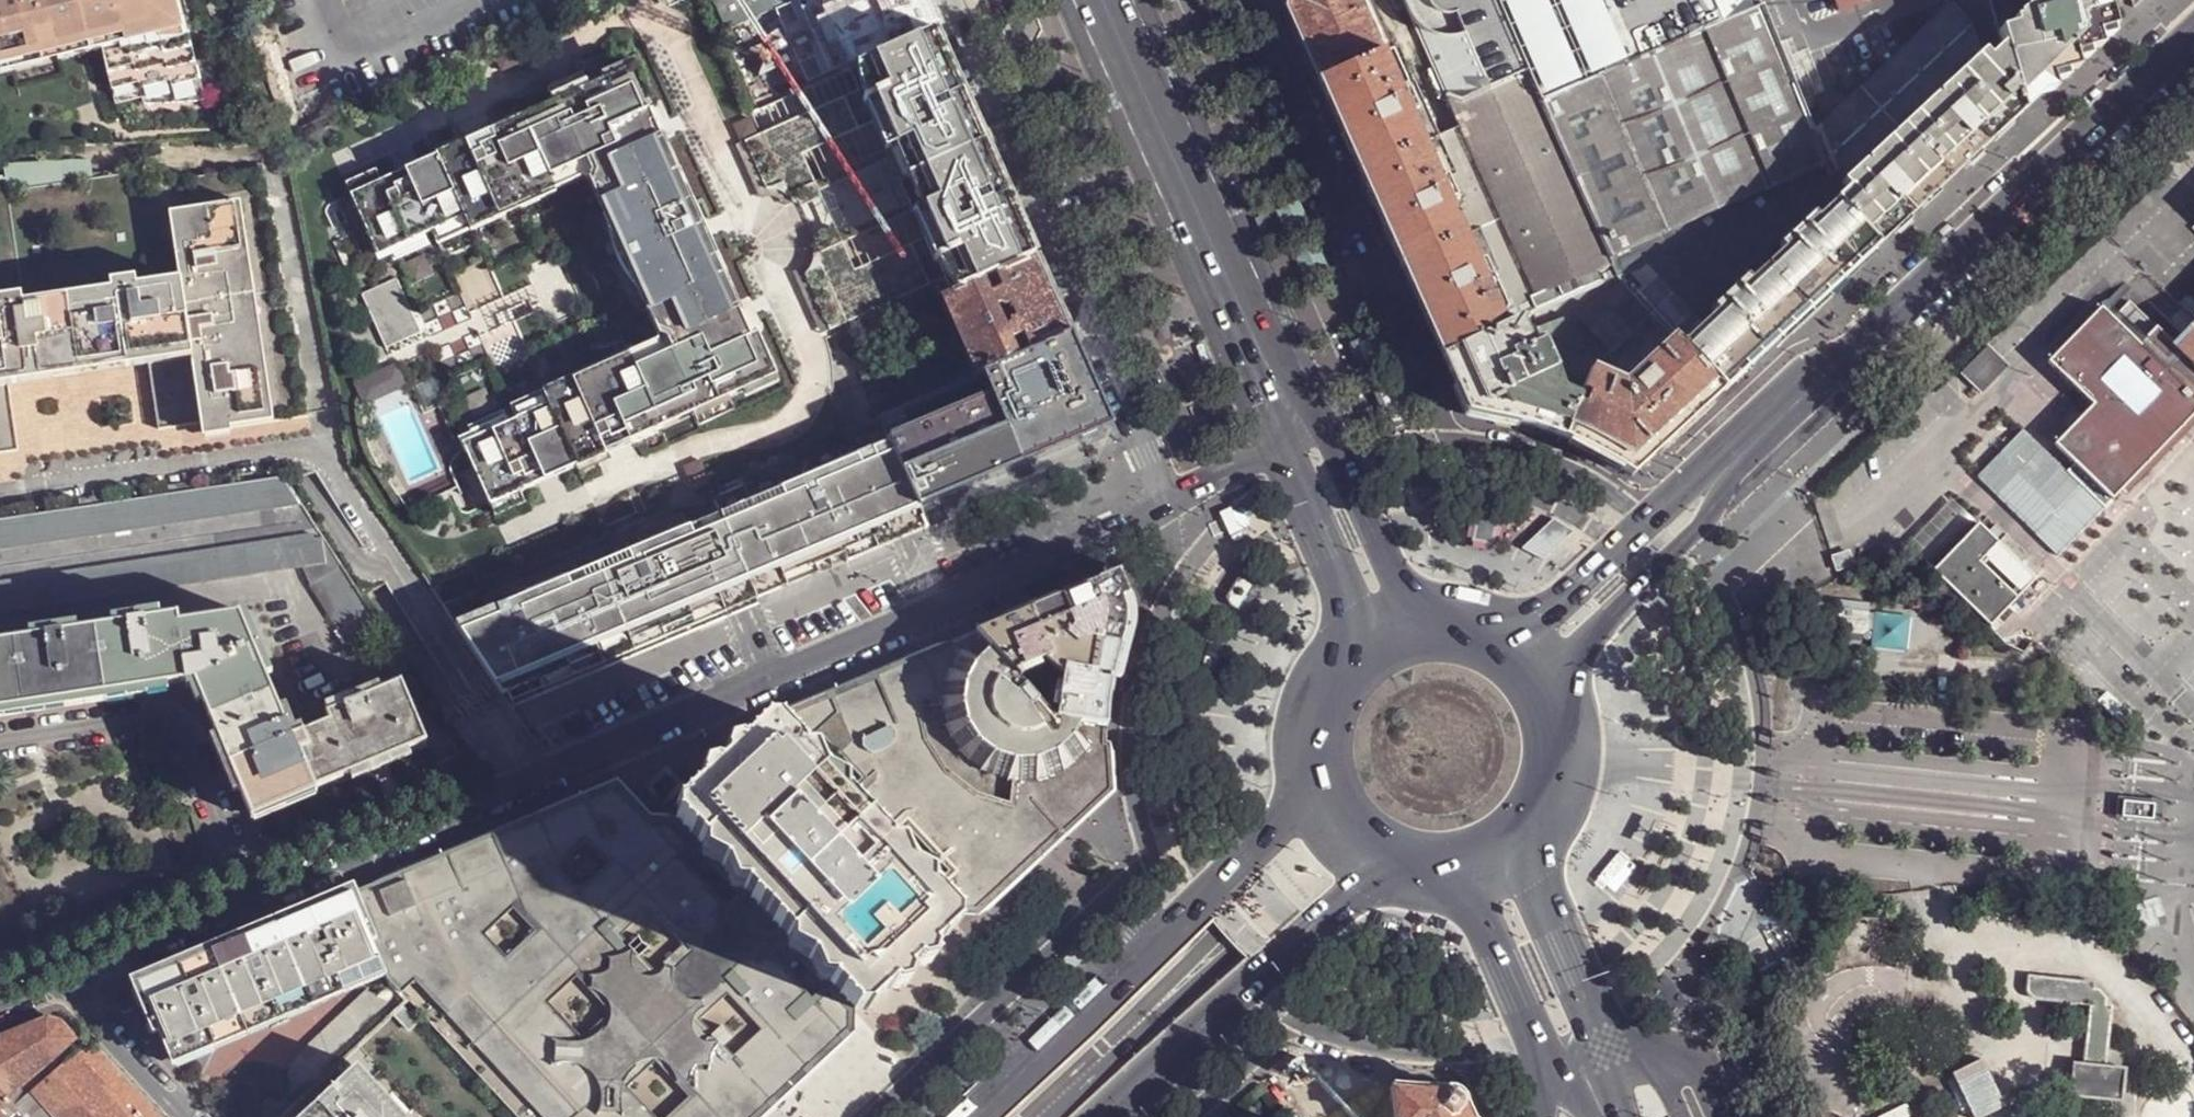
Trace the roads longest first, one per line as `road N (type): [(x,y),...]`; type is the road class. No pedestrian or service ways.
road 1 (residential): [(71,981),(1169,504)]
road 2 (trunk): [(2193,2),(1484,670)]
road 3 (trunk): [(1526,631),(2193,2)]
road 4 (residential): [(1169,504),(1190,553),(1151,624),(1129,722),(1131,789),(1155,870),(893,1116)]
road 5 (residential): [(1660,518),(1559,449),(1453,426),(1257,0)]
road 6 (trunk): [(1484,670),(1225,932),(1026,1116)]
road 7 (primary): [(1730,469),(2193,38)]
road 8 (trunk): [(1051,1116),(1235,946),(1462,705)]
road 9 (residential): [(947,0),(1169,504)]
road 10 (trunk): [(1656,1116),(1513,812),(1500,759),(1502,695),(1526,631)]
road 11 (secondary): [(1328,783),(974,1116)]
road 12 (trunk): [(1462,705),(1450,746),(1449,812),(1565,1116)]
road 13 (secondary): [(1276,386),(1106,0)]
road 14 (secondary): [(1097,1116),(1387,849)]
road 15 (residential): [(1197,1116),(1294,1023),(1403,1059),(1479,1059),(1502,1116)]
road 16 (primary): [(1546,693),(1573,649),(1684,543),(1730,469)]
road 17 (secondary): [(1412,628),(1327,437),(1276,386)]
road 18 (primary): [(1581,1063),(1592,1025),(1509,838)]
road 19 (primary): [(1469,857),(1546,1043),(1581,1063)]
road 20 (secondary): [(1284,459),(1365,652)]
road 21 (primary): [(1660,518),(1547,620),(1503,645)]
road 22 (residential): [(186,1116),(71,981)]
road 23 (primary): [(1509,838),(1539,807),(1552,777),(1557,737),(1546,693)]
road 24 (primary): [(1365,652),(1345,673),(1323,726),(1328,783)]
road 25 (residential): [(1169,504),(1284,459)]

